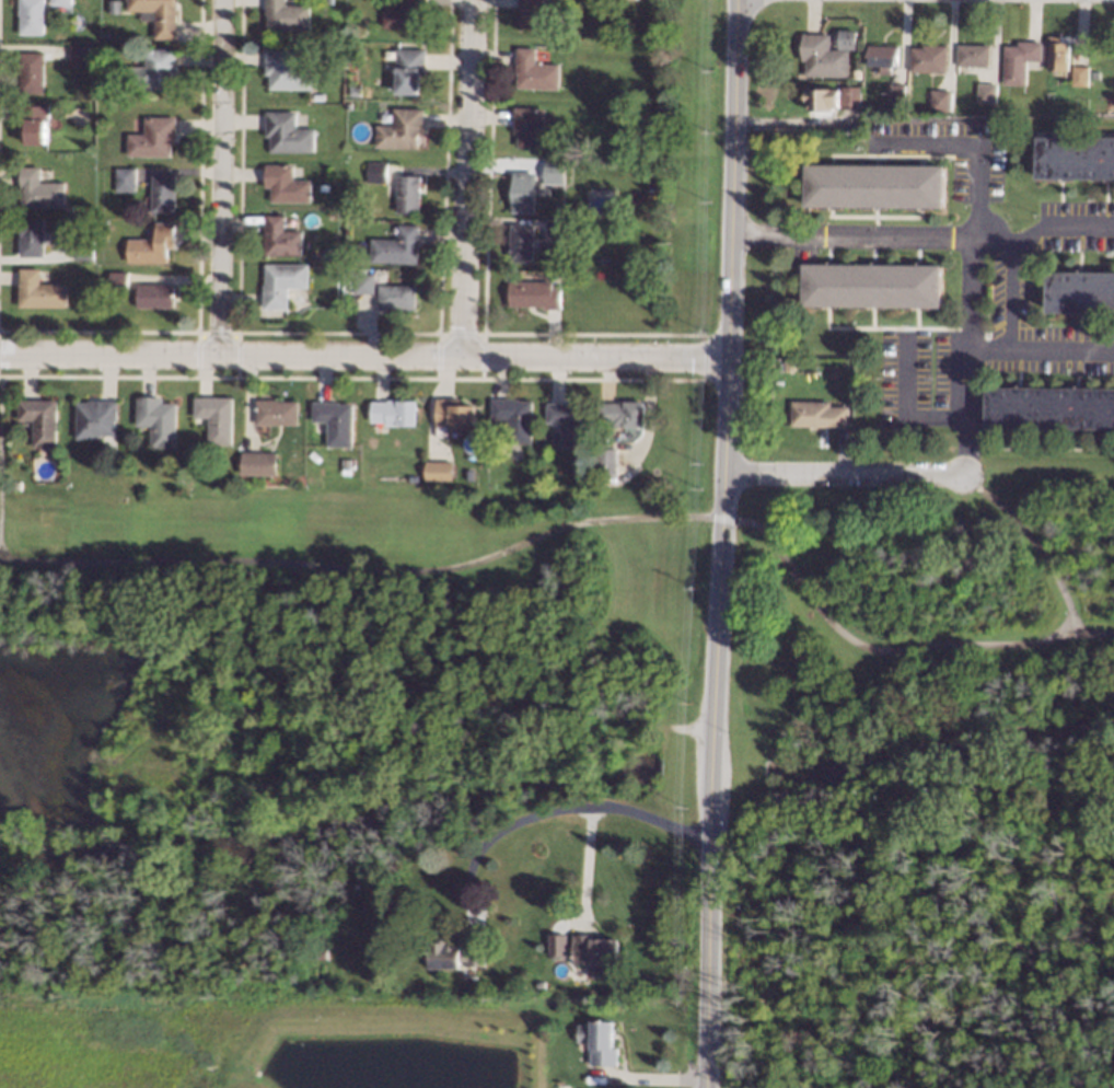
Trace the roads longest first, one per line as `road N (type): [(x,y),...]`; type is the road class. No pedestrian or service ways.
road 1 (tertiary): [(736,0),(703,1087)]
road 2 (residential): [(0,351),(724,358)]
road 3 (residential): [(959,478),(974,140),(871,139)]
road 4 (residential): [(469,0),(460,352)]
road 5 (residential): [(223,0),(224,352)]
road 6 (residential): [(970,231),(729,228)]
road 7 (residential): [(721,473),(959,478)]
road 8 (residential): [(965,348),(1113,350)]
road 9 (residential): [(970,231),(1113,229)]
road 10 (residential): [(962,412),(902,409),(902,344)]

